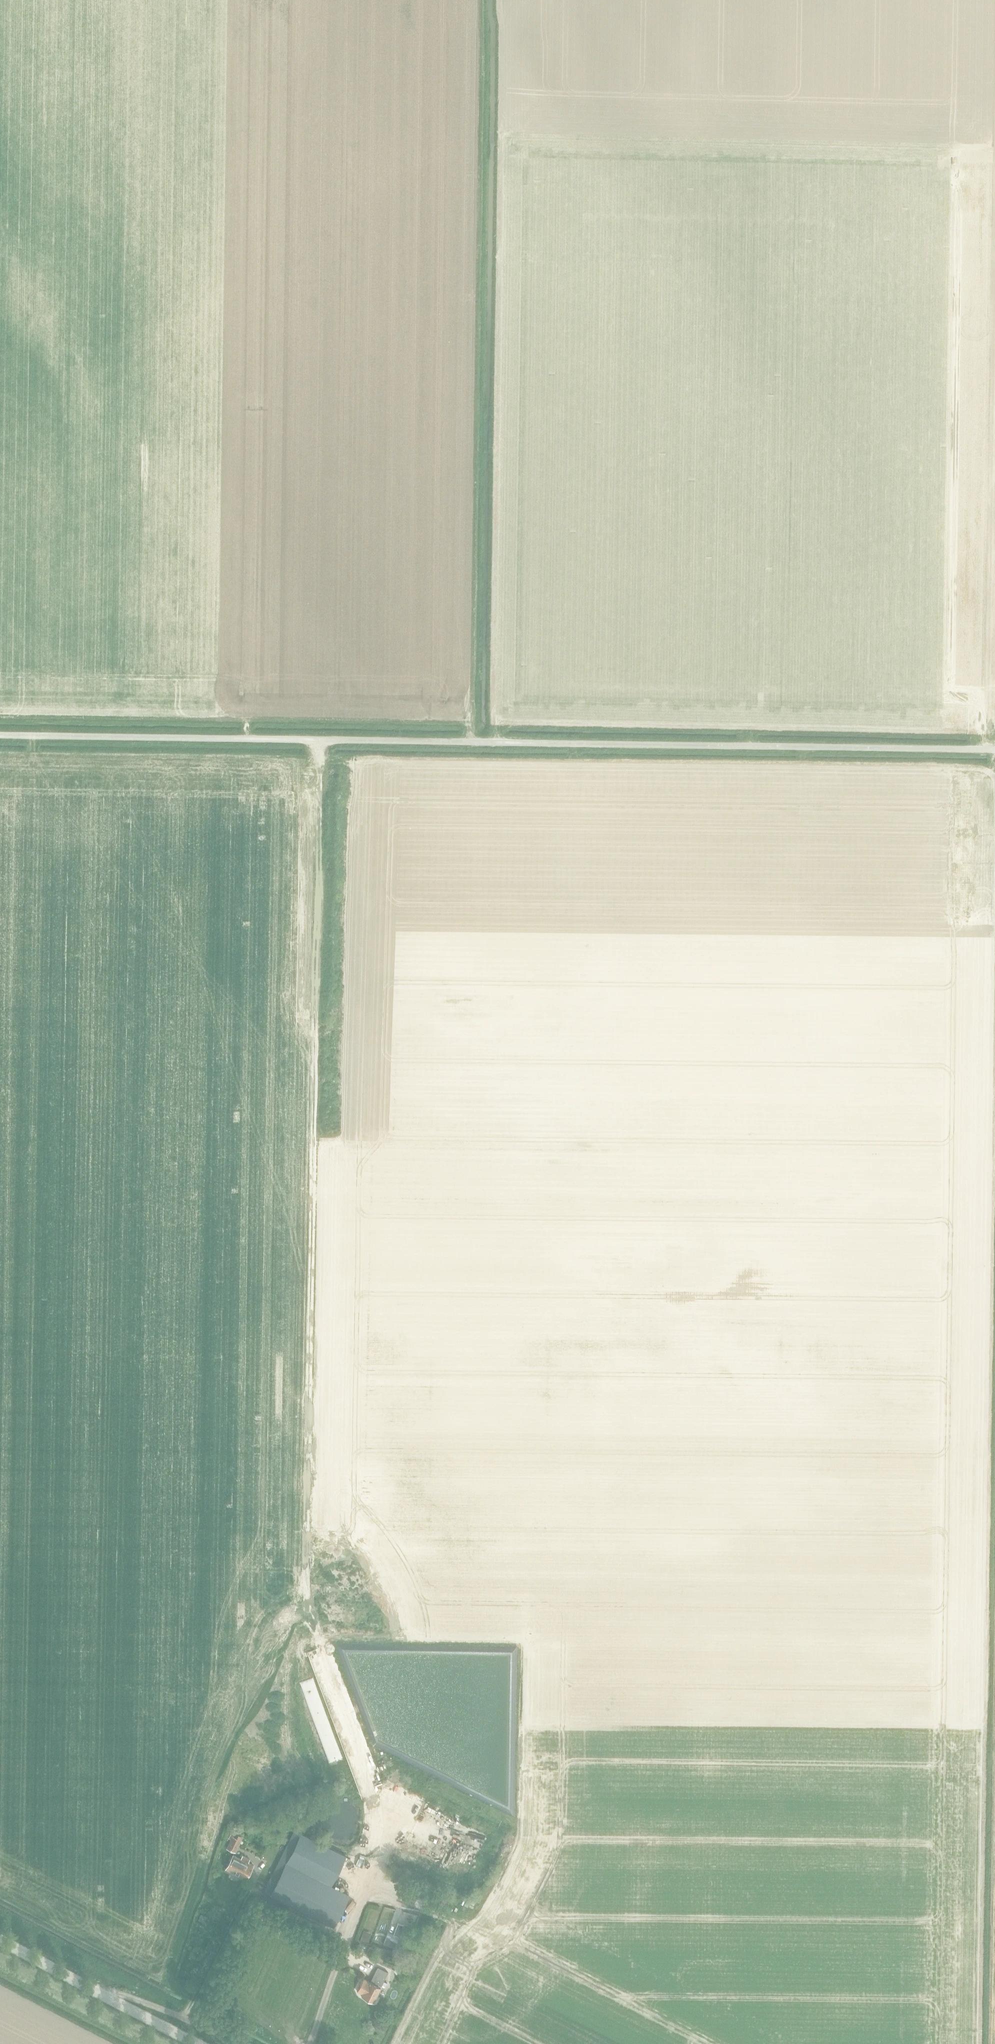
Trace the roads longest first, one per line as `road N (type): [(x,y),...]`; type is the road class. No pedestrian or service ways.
road 1 (track): [(319,741),(305,1580),(379,1825)]
road 2 (unclassified): [(994,750),(0,736)]
road 3 (unclassified): [(114,1996),(176,2010),(241,2043)]
road 4 (unclassified): [(114,1996),(0,1939)]

